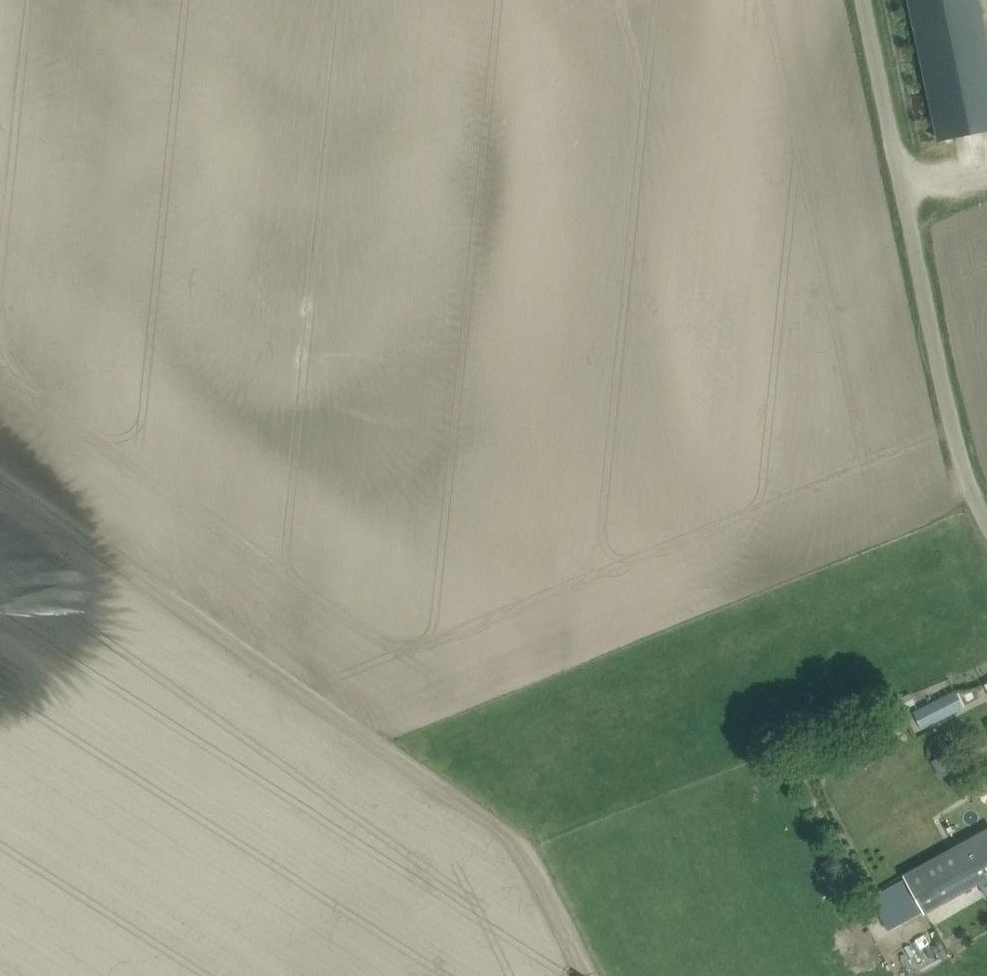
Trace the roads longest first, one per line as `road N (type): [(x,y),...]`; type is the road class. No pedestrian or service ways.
road 1 (unclassified): [(986,500),(959,425),(864,0)]

